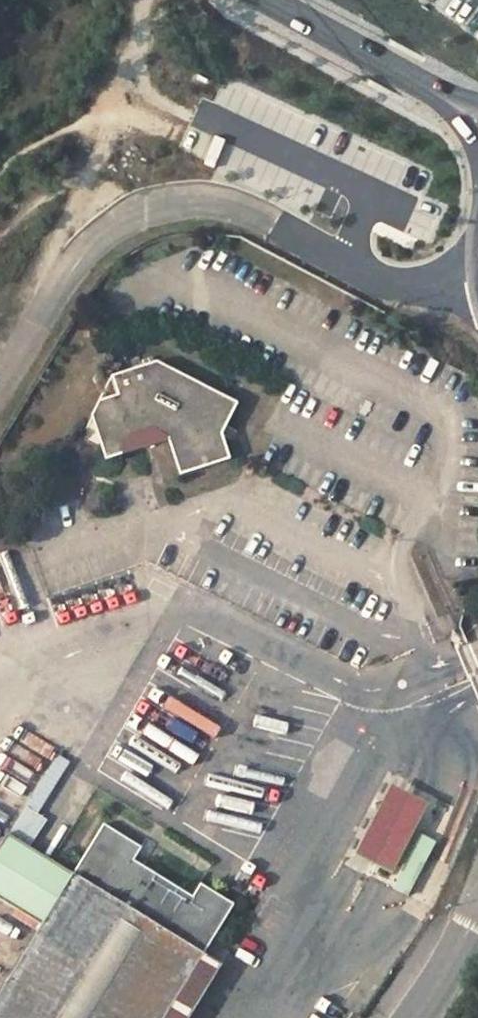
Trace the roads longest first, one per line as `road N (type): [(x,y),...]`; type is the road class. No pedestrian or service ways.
road 1 (track): [(0,387),(100,234),(149,207),(206,196),(275,224)]
road 2 (unclassified): [(275,224),(403,288),(477,287)]
road 3 (secondary): [(441,96),(268,0)]
road 4 (track): [(85,172),(83,197),(36,282),(36,327)]
road 5 (unclassified): [(477,909),(415,1017)]

